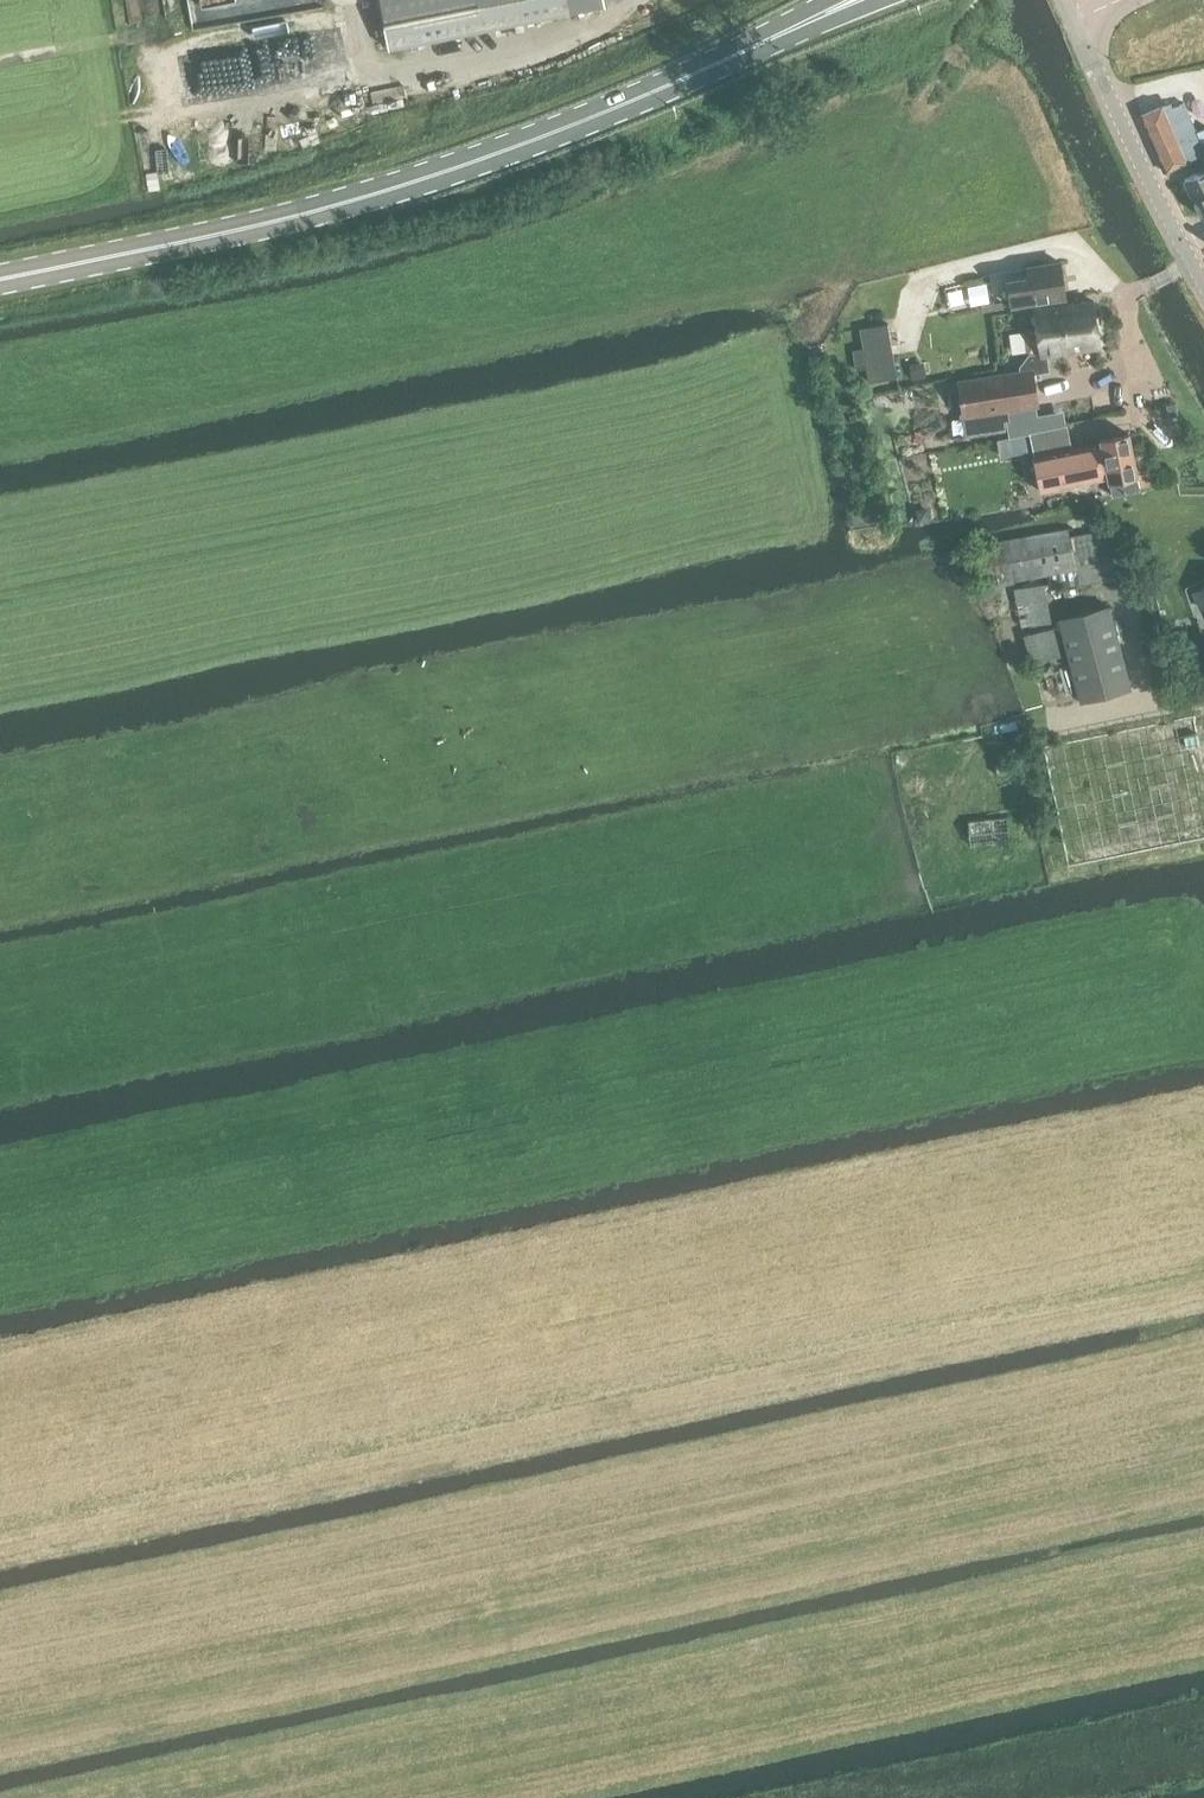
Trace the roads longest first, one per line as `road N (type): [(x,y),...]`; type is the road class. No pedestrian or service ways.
road 1 (track): [(0,1529),(768,1359),(1203,1277)]
road 2 (secondary): [(0,278),(395,187),(560,129),(775,35)]
road 3 (track): [(789,374),(982,0)]
road 4 (track): [(705,0),(571,66),(382,110),(375,80)]
road 5 (track): [(0,64),(341,0)]
road 6 (tertiary): [(1203,288),(1075,20)]

